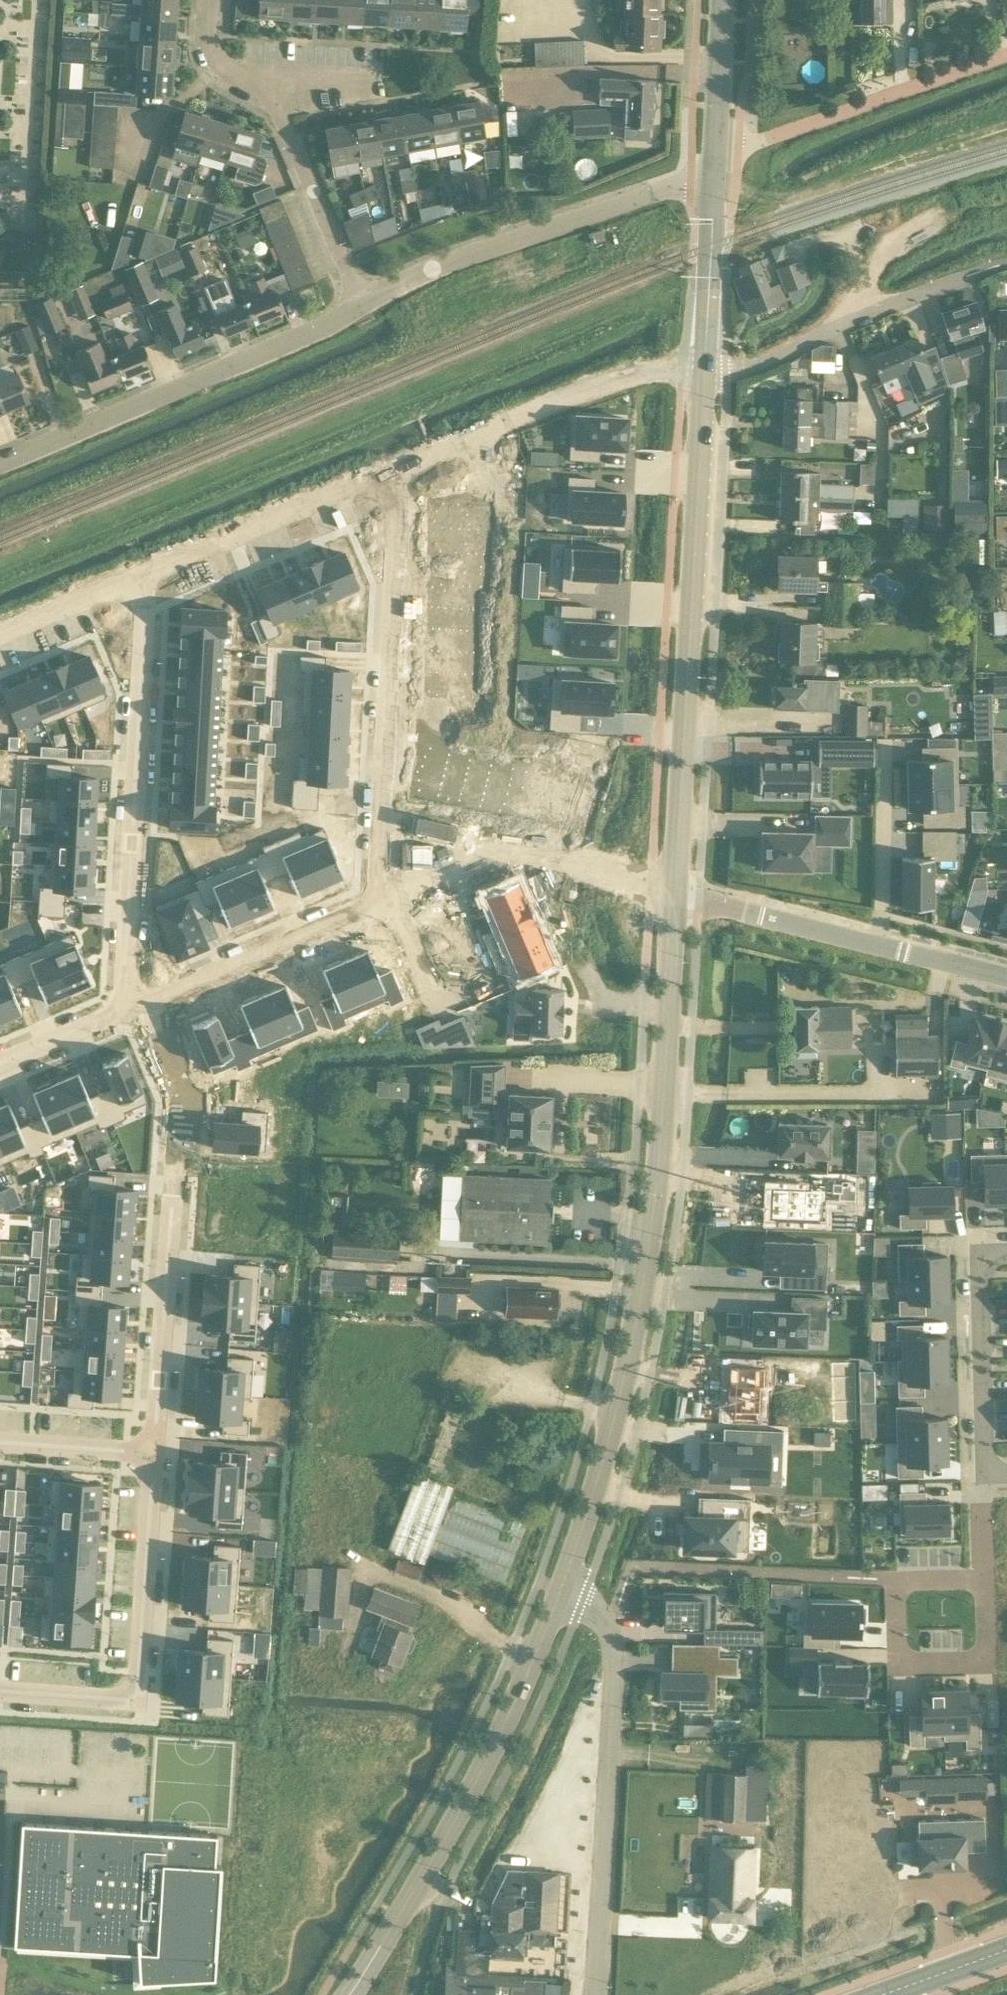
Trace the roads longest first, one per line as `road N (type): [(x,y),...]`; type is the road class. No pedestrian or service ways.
road 1 (tertiary): [(566,1595),(612,1433),(650,1237),(673,895)]
road 2 (tertiary): [(673,895),(704,370)]
road 3 (residential): [(153,1451),(183,1096),(138,1003)]
road 4 (tertiary): [(360,1980),(505,1738),(566,1595)]
road 5 (residential): [(138,1003),(124,972),(145,573)]
road 6 (residential): [(392,472),(382,895)]
road 7 (unclassified): [(590,1994),(615,1665),(601,1620),(566,1595)]
road 8 (residential): [(0,459),(358,303)]
road 9 (residential): [(358,303),(692,180),(716,164)]
road 10 (residential): [(0,1691),(133,1695),(153,1451)]
road 11 (residential): [(392,472),(631,378),(669,367),(704,370)]
road 12 (residential): [(716,164),(740,147),(1006,55)]
road 13 (residential): [(673,895),(505,853),(382,895)]
road 14 (residential): [(704,370),(768,362),(843,323),(975,274)]
road 15 (residential): [(382,895),(370,910),(138,1003)]
road 16 (residential): [(145,573),(392,472)]
road 17 (residential): [(985,1577),(986,1663),(895,1664),(895,1577)]
road 18 (residential): [(1006,1250),(984,1257),(980,1274),(984,1477)]
road 19 (residential): [(358,303),(285,129),(257,84)]
road 20 (residential): [(673,895),(876,946)]
road 21 (tertiary): [(704,370),(716,164)]
road 22 (residential): [(883,742),(876,946)]
road 23 (tertiary): [(716,164),(721,0)]
road 24 (residential): [(0,635),(145,573)]
road 25 (residential): [(0,1442),(153,1451)]
road 26 (residential): [(138,1003),(0,1063)]
road 27 (tertiary): [(879,1994),(1006,1949)]
road 28 (residential): [(876,946),(1006,980)]

